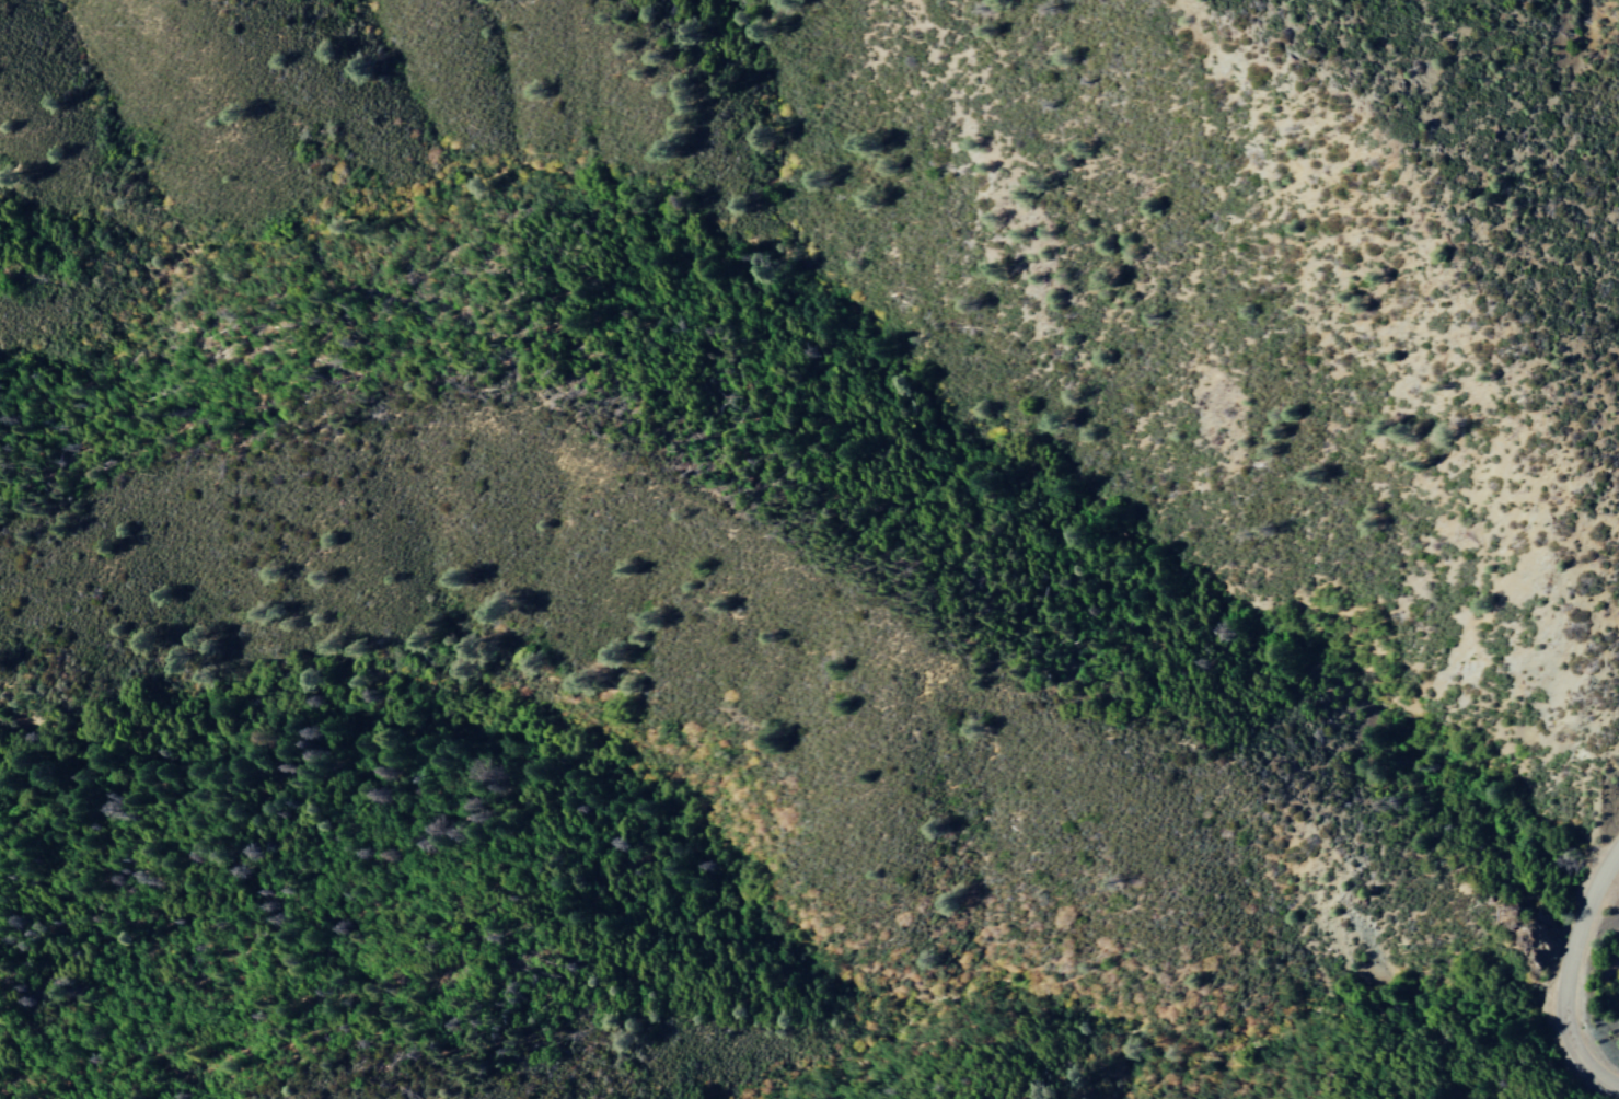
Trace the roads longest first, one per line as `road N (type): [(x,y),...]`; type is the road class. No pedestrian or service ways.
road 1 (tertiary): [(1618,857),(1583,935),(1573,993),(1589,1037),(1618,1071)]

